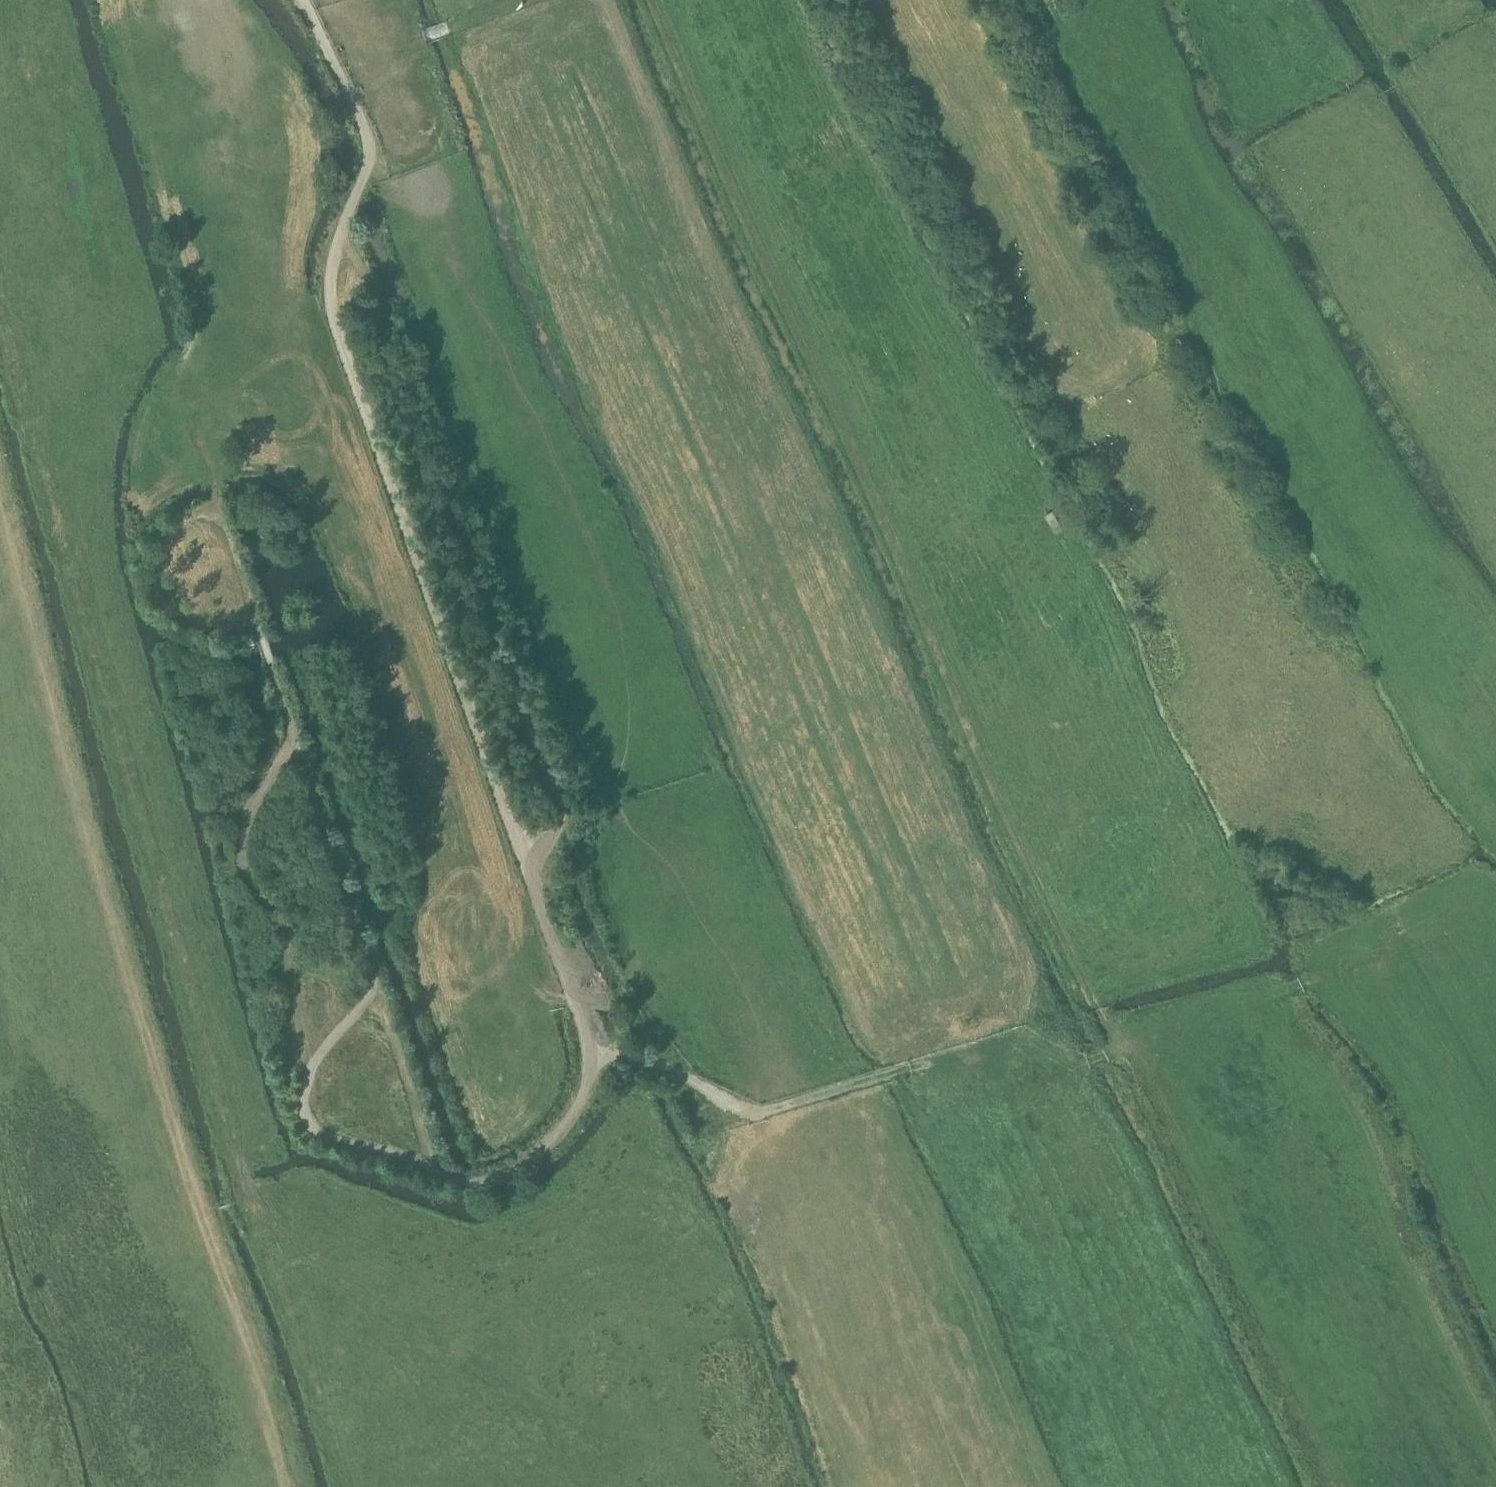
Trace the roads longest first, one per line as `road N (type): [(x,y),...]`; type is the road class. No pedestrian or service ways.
road 1 (track): [(602,0),(744,354),(1075,1066),(1127,1049),(1197,1009),(1354,969),(1430,1015),(1495,1113)]
road 2 (track): [(654,0),(1069,955),(1165,1120),(1347,1484)]
road 3 (track): [(591,1050),(344,354),(324,269),(369,145),(303,0)]
road 4 (track): [(0,487),(193,1192),(285,1486)]
road 5 (track): [(435,1170),(347,1143),(309,1118),(306,1079),(373,971),(255,618),(221,631),(175,612),(158,589),(160,550),(186,519),(212,516),(231,530),(255,617)]
road 6 (track): [(892,1073),(753,1111),(591,1050),(580,1105),(508,1171),(475,1182),(435,1170),(373,971)]
road 7 (track): [(892,1073),(1005,1045),(1075,1066),(1100,1103)]

